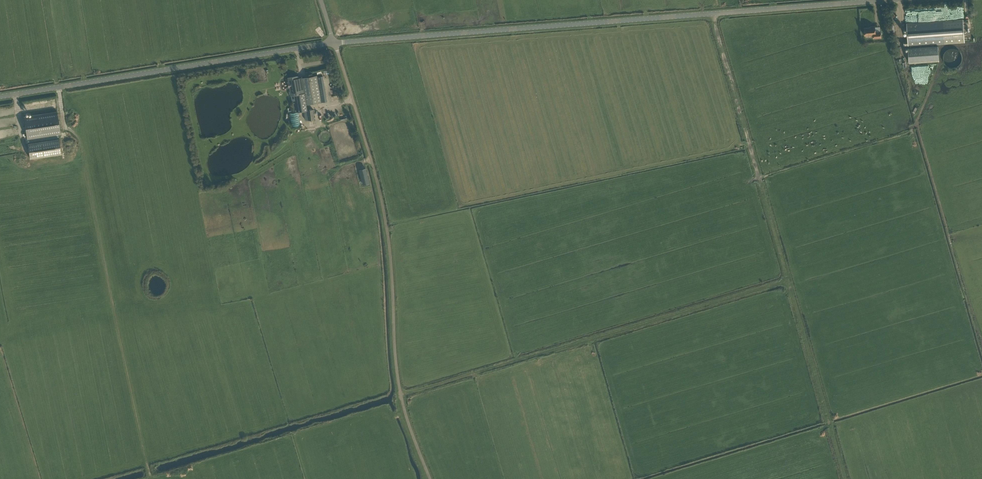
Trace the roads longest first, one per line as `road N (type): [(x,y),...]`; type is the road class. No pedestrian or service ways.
road 1 (unclassified): [(890,0),(334,42)]
road 2 (track): [(845,478),(712,14)]
road 3 (unclassified): [(431,478),(398,379),(384,209),(334,42)]
road 4 (track): [(402,395),(788,280)]
road 5 (unclassified): [(334,42),(0,96)]

